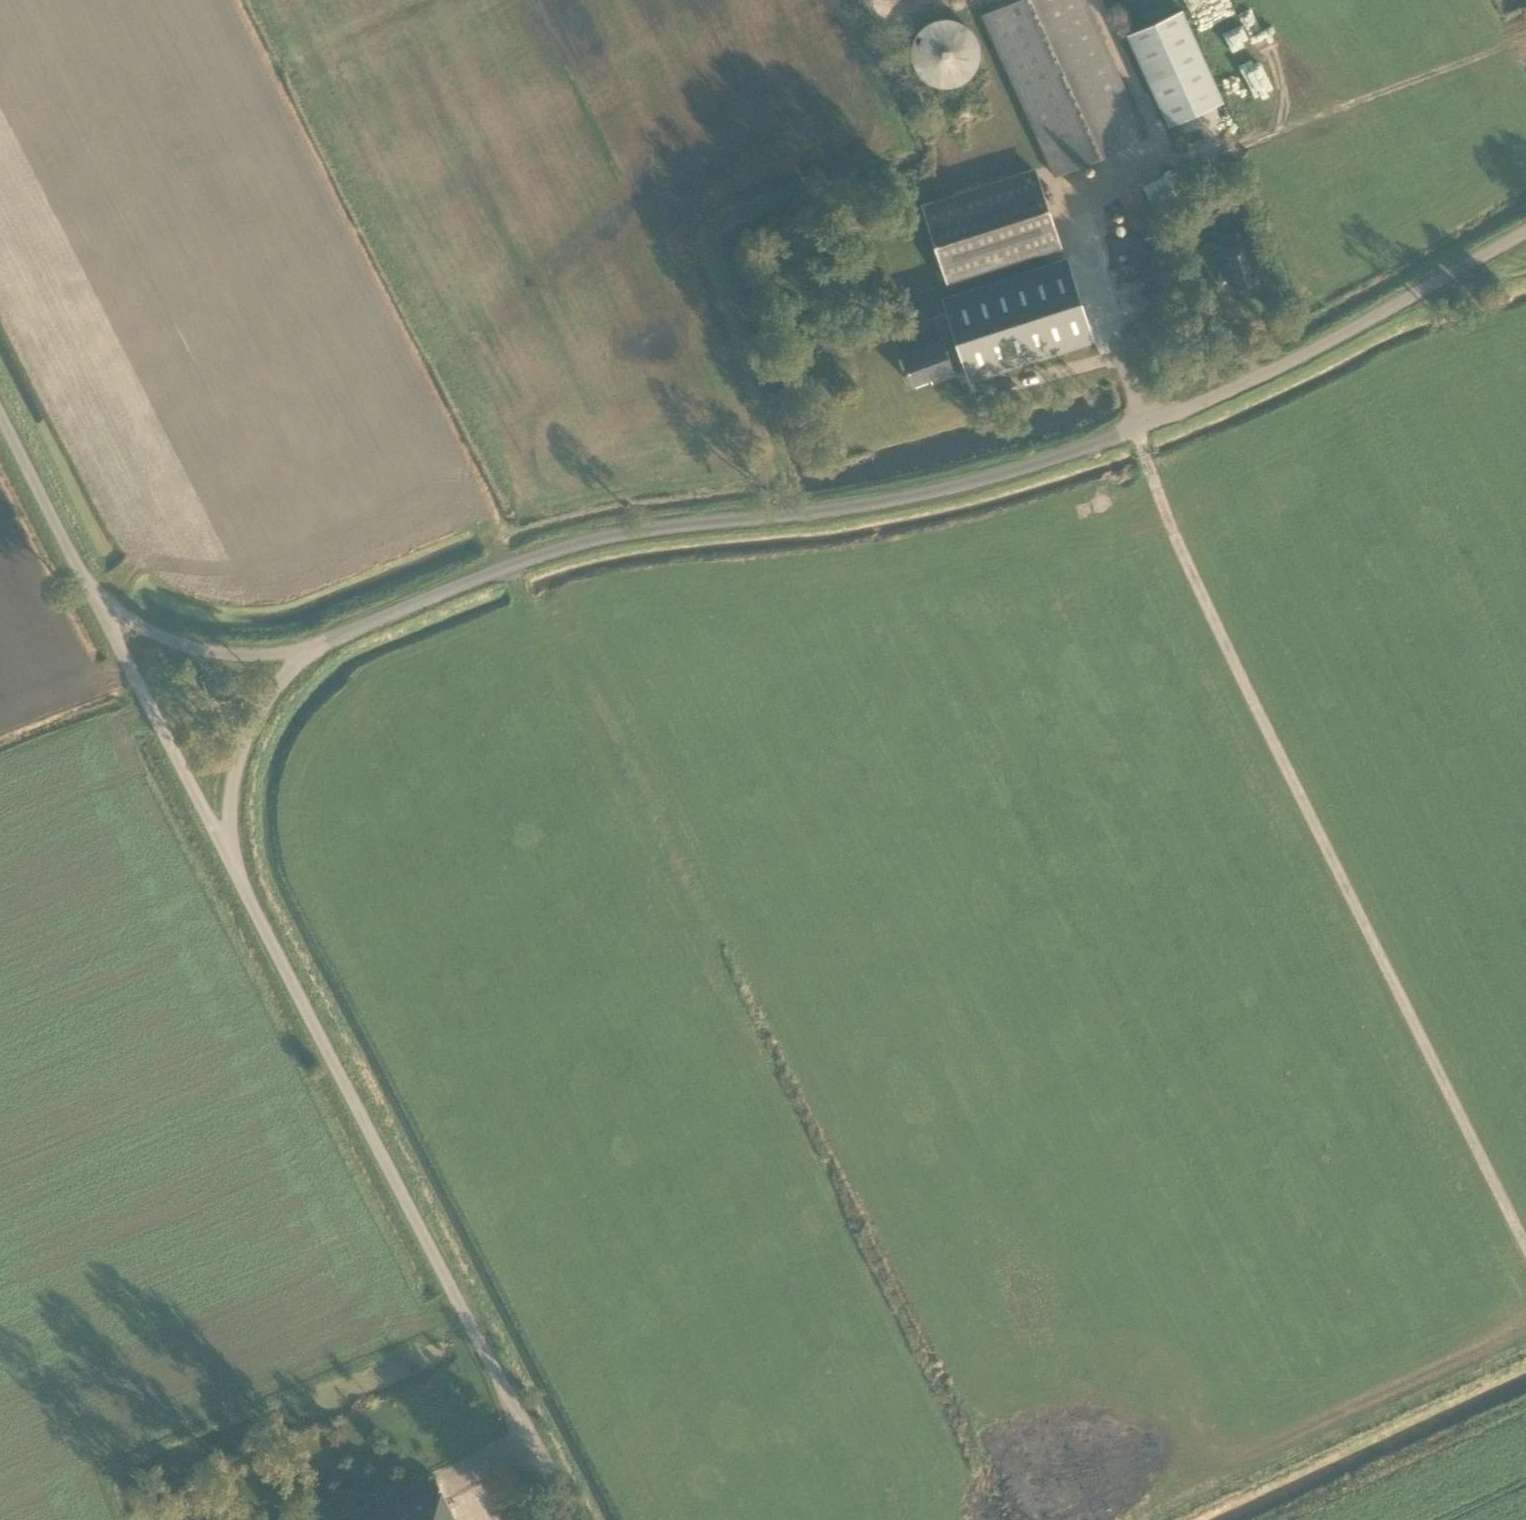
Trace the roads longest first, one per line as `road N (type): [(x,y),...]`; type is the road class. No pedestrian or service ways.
road 1 (unclassified): [(306,649),(577,543),(925,491),(1137,425),(1257,374),(1525,230)]
road 2 (track): [(1137,425),(1232,650),(1525,1245)]
road 3 (unclassified): [(572,1519),(227,850)]
road 4 (unclassified): [(227,850),(100,603)]
road 5 (unclassified): [(227,850),(243,747),(266,699),(306,649)]
road 6 (unclassified): [(100,603),(0,409)]
road 7 (unclassified): [(306,649),(205,649),(100,603)]

